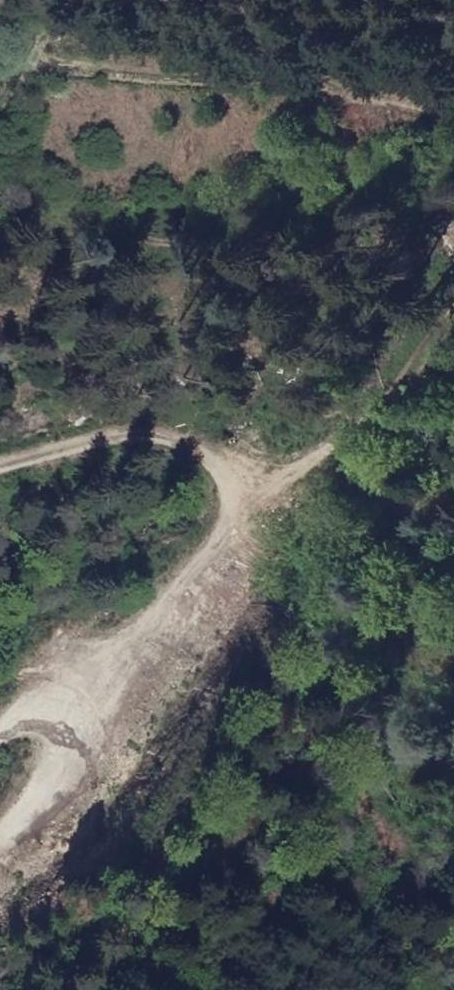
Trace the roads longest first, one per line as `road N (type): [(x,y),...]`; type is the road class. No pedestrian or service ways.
road 1 (track): [(85,989),(185,800),(284,556),(453,306)]
road 2 (track): [(0,469),(79,448),(193,445),(216,493),(180,595),(0,822)]
road 3 (track): [(373,426),(0,753)]
road 4 (track): [(453,235),(437,226),(284,256),(188,233),(0,232)]
road 5 (track): [(0,99),(80,0)]

